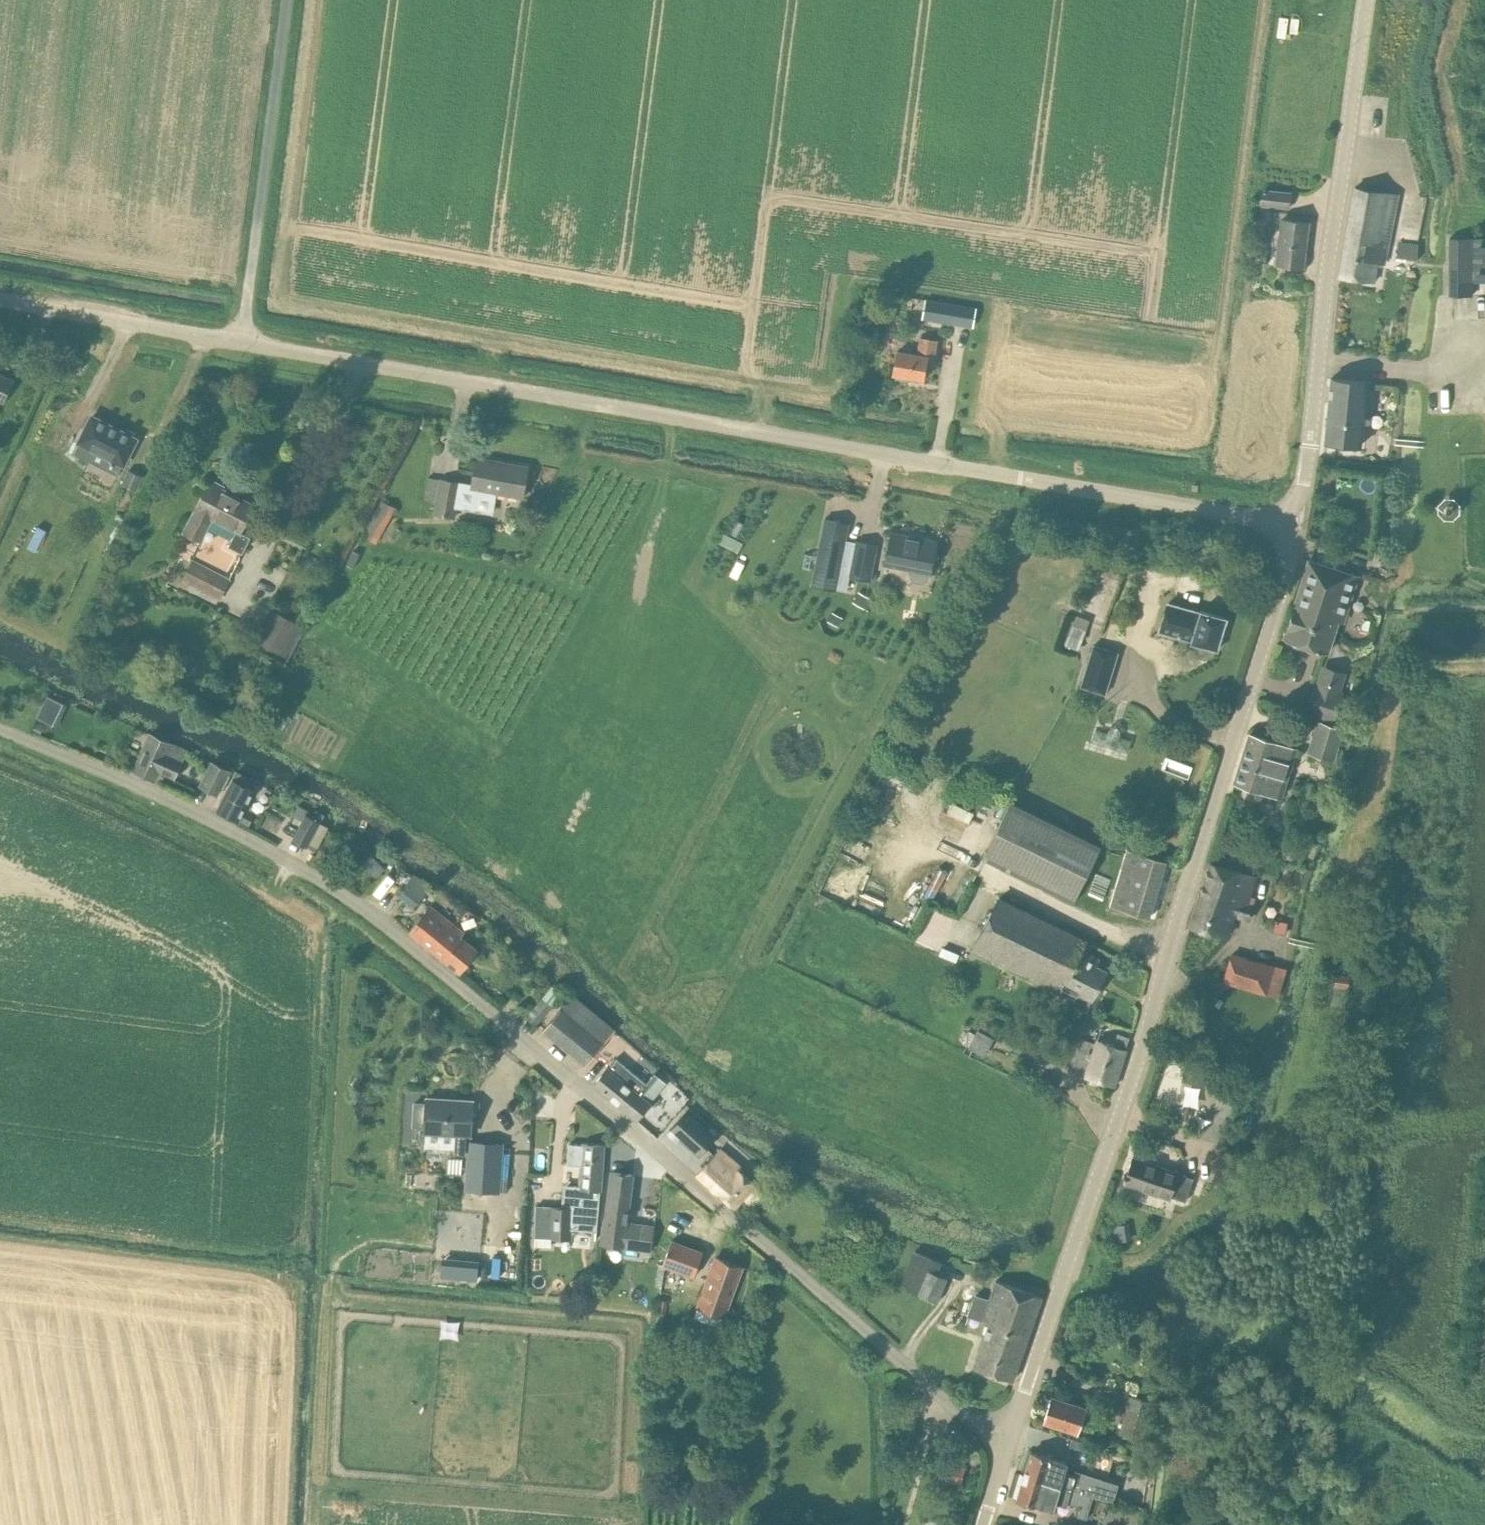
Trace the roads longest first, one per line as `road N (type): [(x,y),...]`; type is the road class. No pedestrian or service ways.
road 1 (unclassified): [(1289,525),(0,304)]
road 2 (unclassified): [(1010,1438),(967,1417),(417,952),(276,860),(0,733)]
road 3 (tertiary): [(1010,1438),(1284,586),(1289,525)]
road 4 (tertiary): [(1289,525),(1309,448),(1341,153),(1368,0)]

